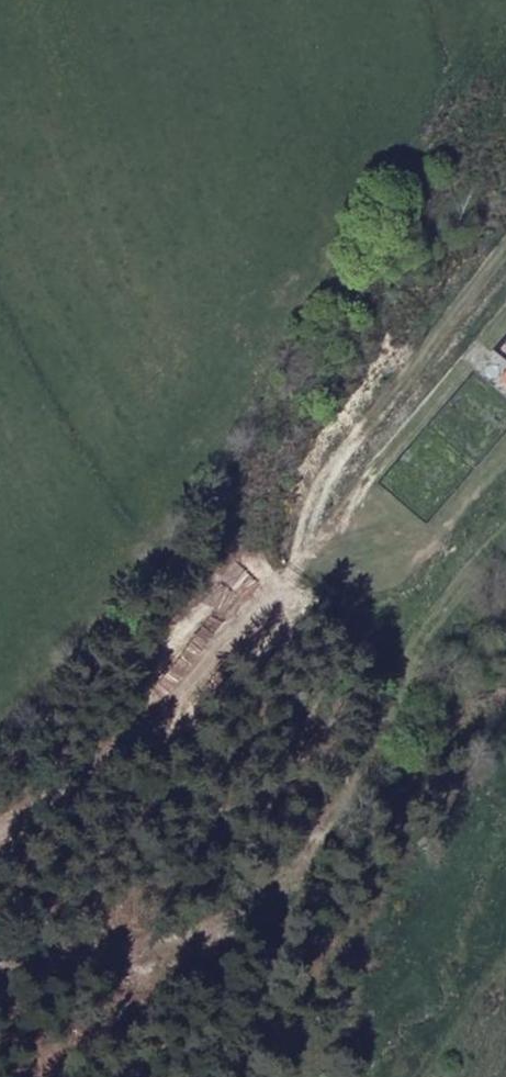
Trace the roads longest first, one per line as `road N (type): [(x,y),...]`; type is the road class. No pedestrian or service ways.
road 1 (track): [(387,525),(74,799),(0,837)]

